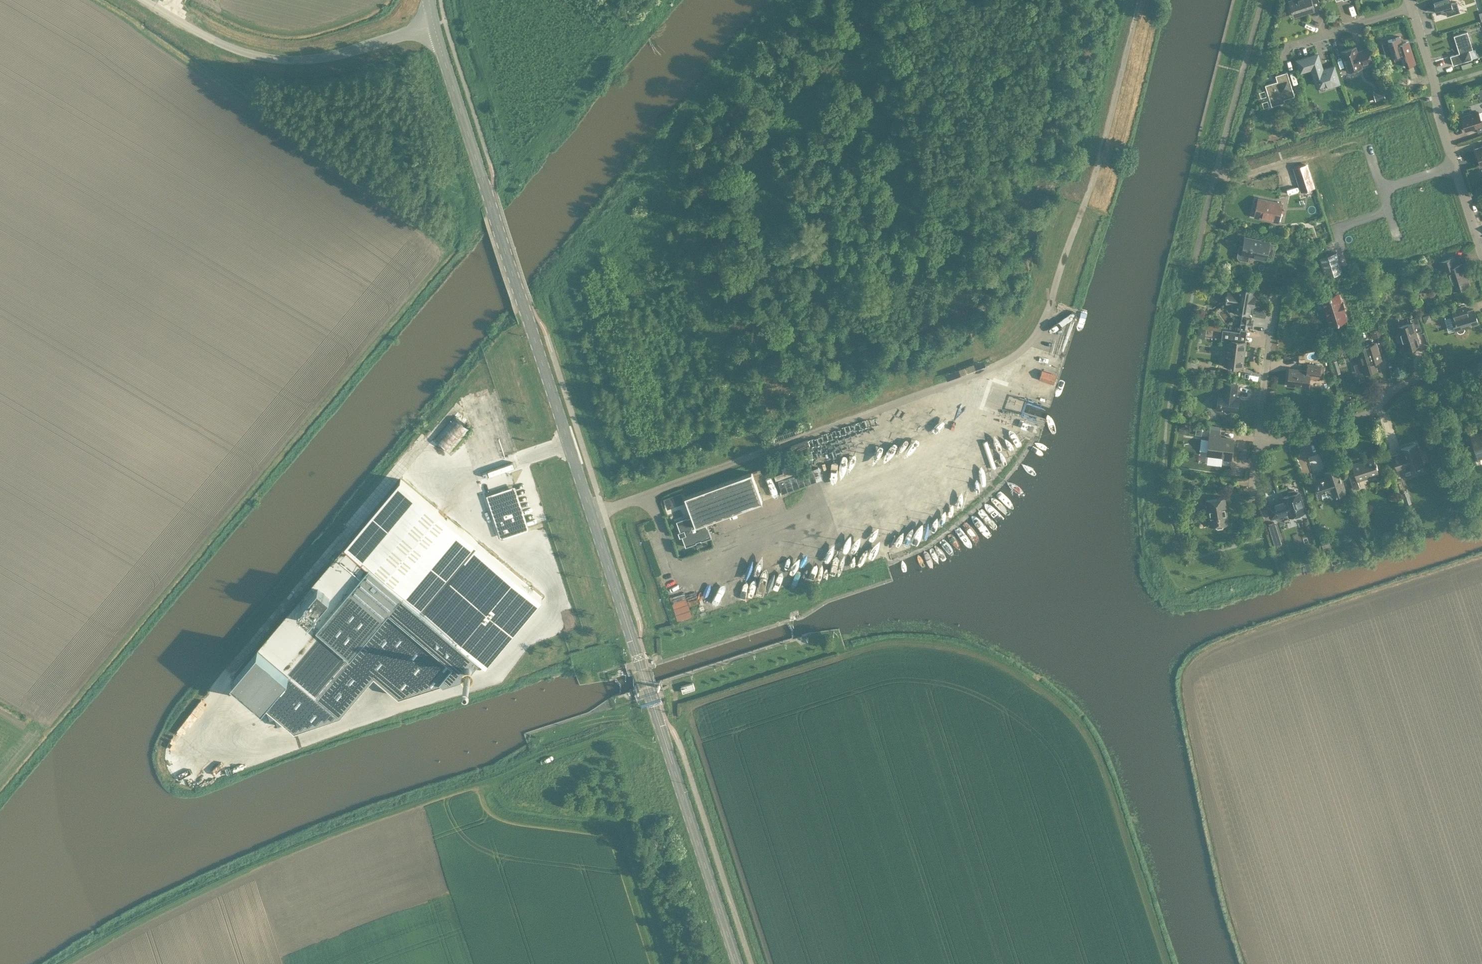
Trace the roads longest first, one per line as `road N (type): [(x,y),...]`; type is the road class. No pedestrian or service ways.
road 1 (unclassified): [(592,515),(1019,352),(1035,336),(1091,187),(1140,0)]
road 2 (tertiary): [(592,515),(432,24)]
road 3 (tertiary): [(737,963),(592,515)]
road 4 (unclassified): [(145,0),(235,49),(266,57),(344,54),(432,24)]
road 5 (unclassified): [(1193,273),(1263,0)]
road 6 (residential): [(1410,7),(1481,267)]
road 7 (residential): [(1259,438),(1320,431),(1377,407),(1411,377),(1481,358)]
road 8 (residential): [(1259,438),(1273,299)]
road 9 (residential): [(1287,46),(1410,7)]

